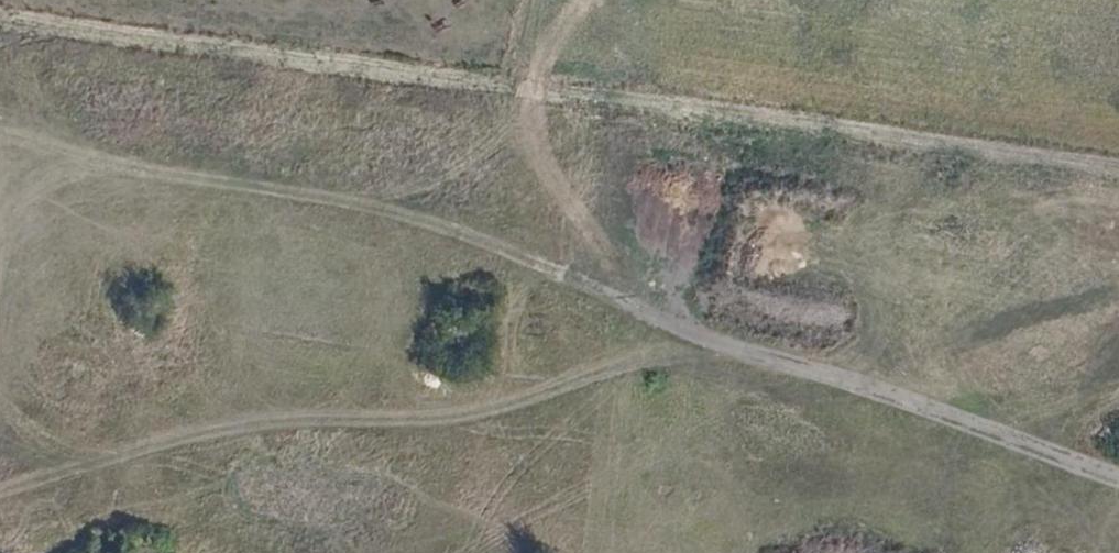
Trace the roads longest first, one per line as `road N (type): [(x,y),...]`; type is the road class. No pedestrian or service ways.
road 1 (track): [(1118,476),(600,284)]

